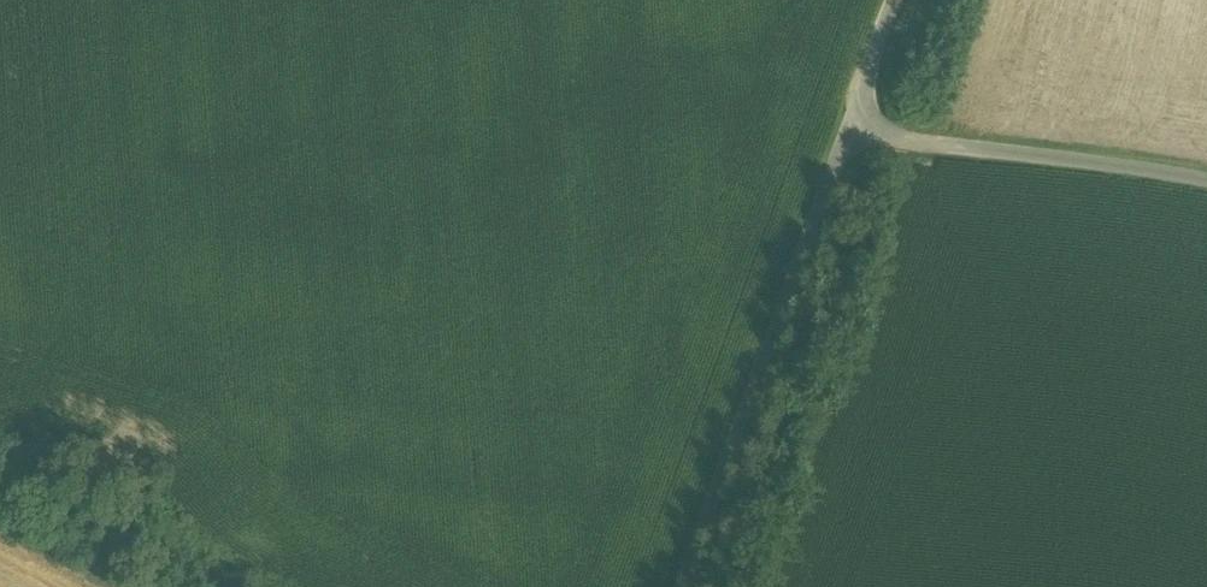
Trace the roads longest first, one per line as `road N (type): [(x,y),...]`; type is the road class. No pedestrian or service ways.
road 1 (residential): [(852,111),(671,586)]
road 2 (residential): [(852,111),(1206,168)]

